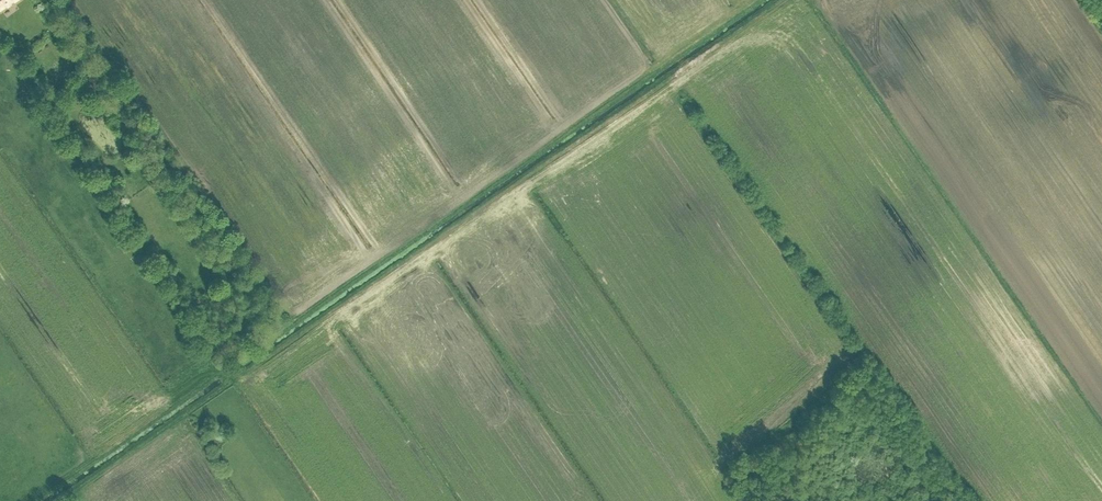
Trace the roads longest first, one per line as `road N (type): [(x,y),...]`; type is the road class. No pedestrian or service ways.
road 1 (track): [(752,0),(649,72)]

